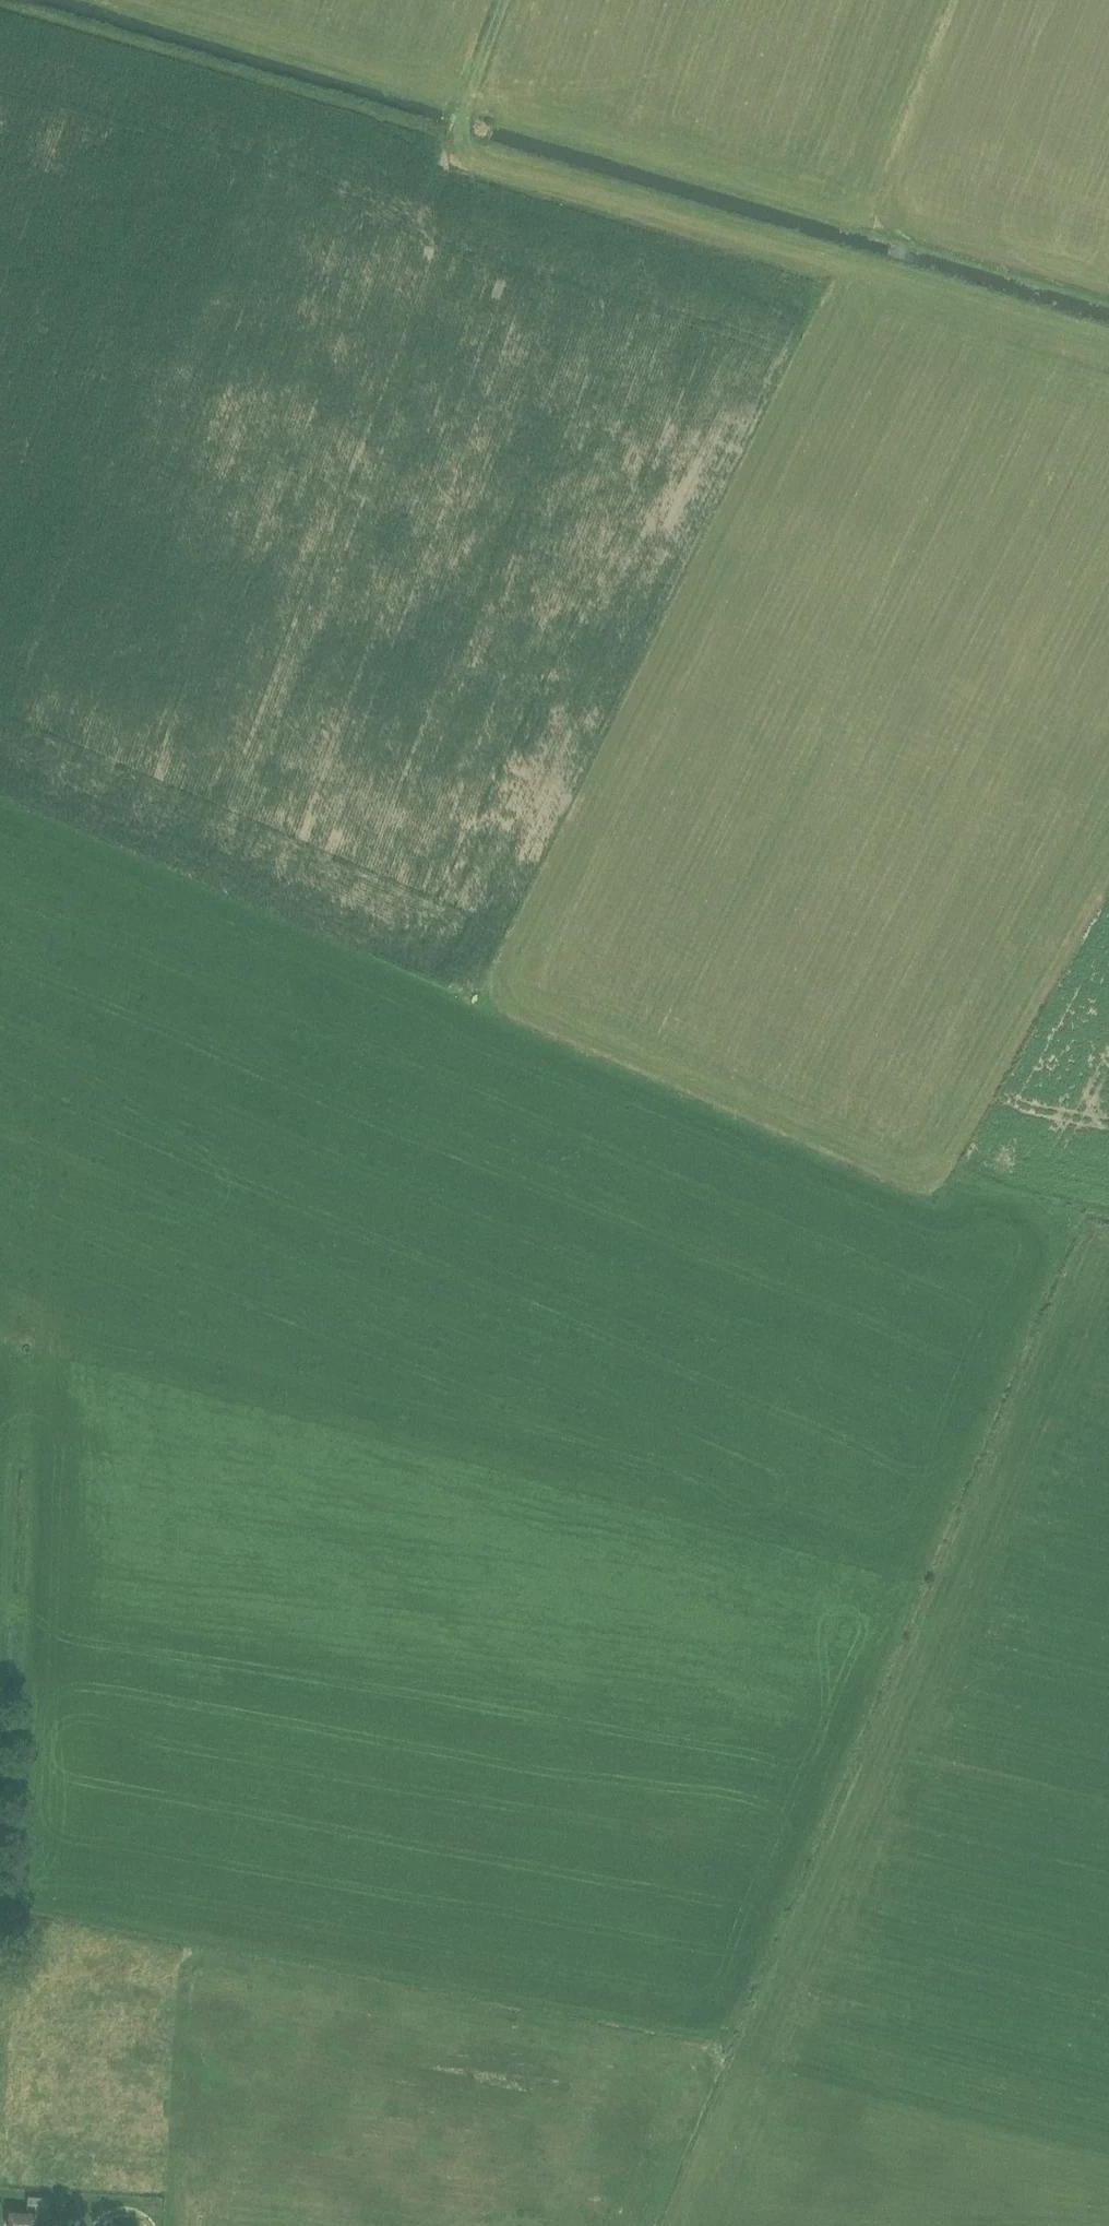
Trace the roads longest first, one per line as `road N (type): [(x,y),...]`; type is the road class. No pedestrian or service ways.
road 1 (track): [(454,150),(508,0)]

